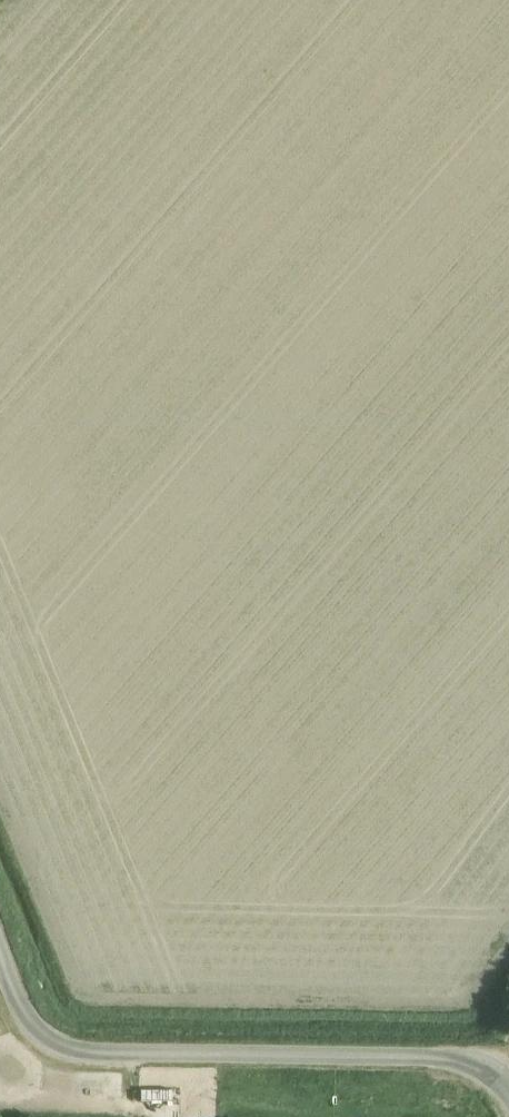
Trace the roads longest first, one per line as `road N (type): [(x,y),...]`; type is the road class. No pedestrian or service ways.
road 1 (unclassified): [(508,1087),(476,1063),(444,1059),(63,1048),(24,1015),(0,954)]

